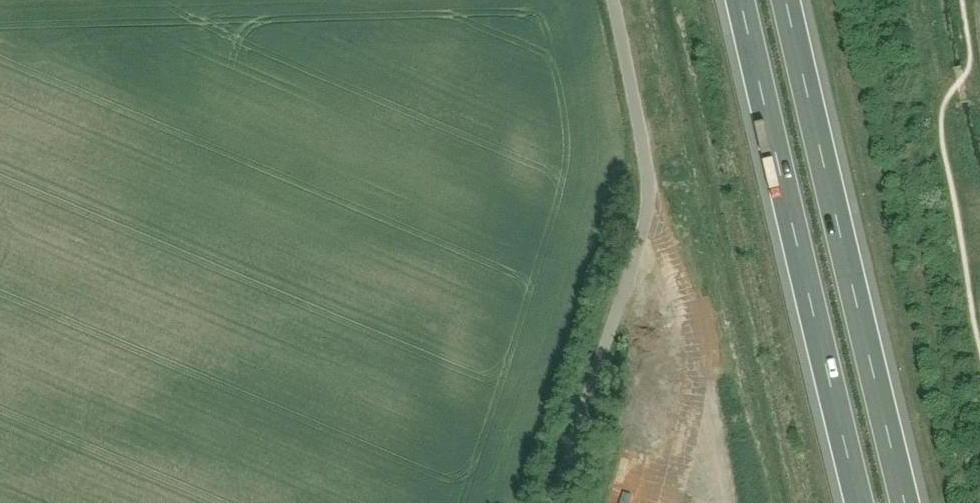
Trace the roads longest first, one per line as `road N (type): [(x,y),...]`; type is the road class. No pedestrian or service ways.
road 1 (motorway): [(908,502),(788,0)]
road 2 (motorway): [(742,0),(860,502)]
road 3 (track): [(979,337),(944,146)]

